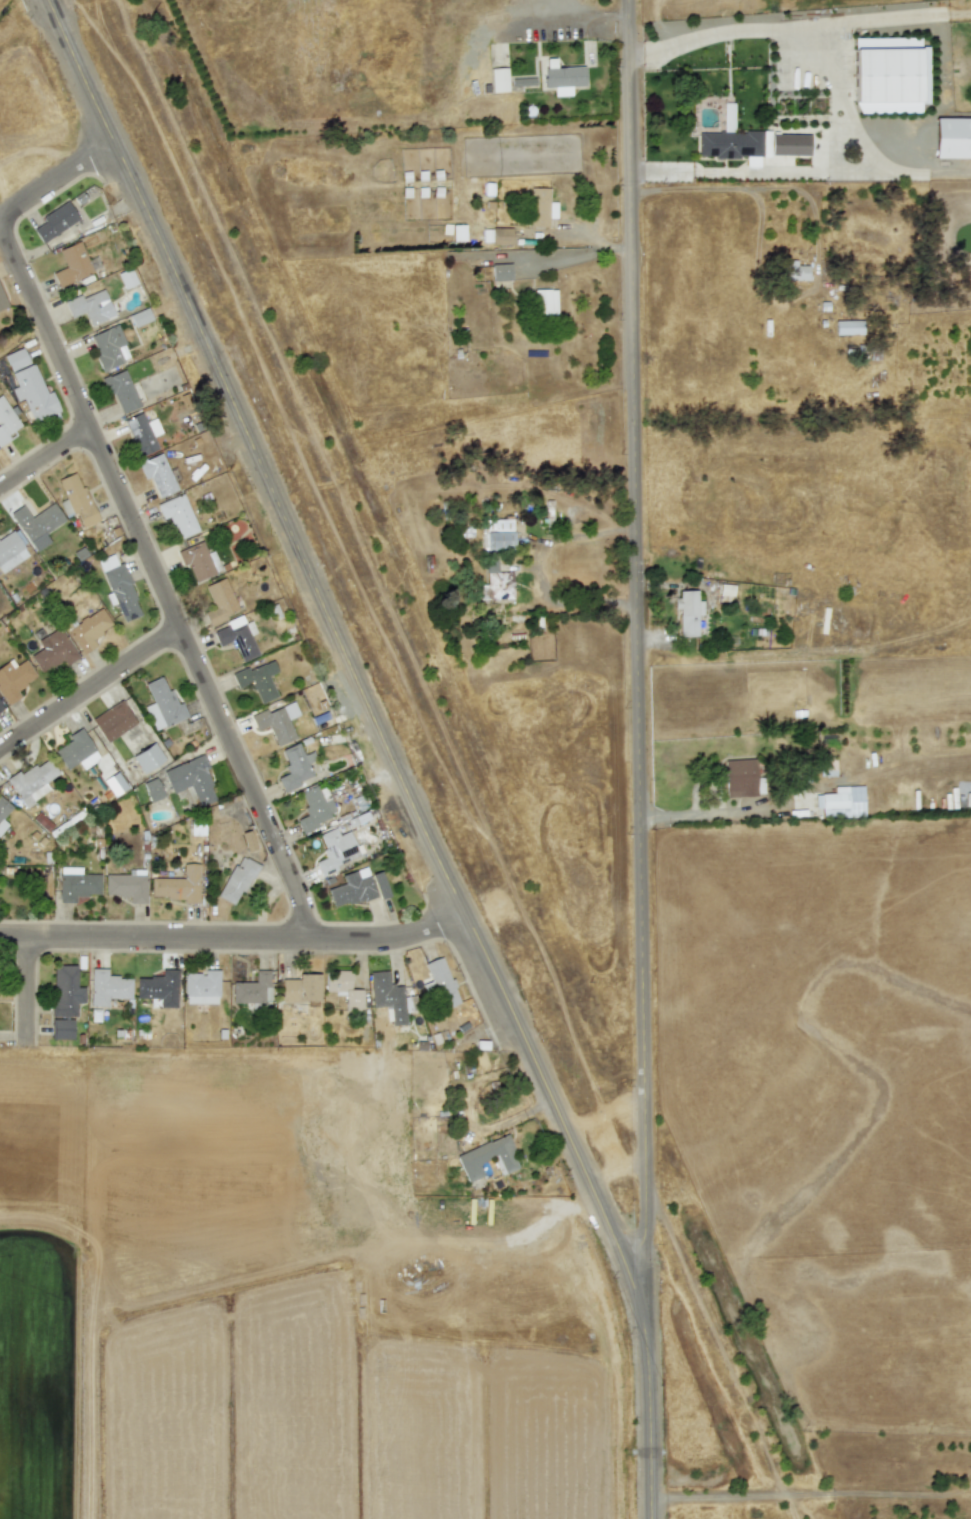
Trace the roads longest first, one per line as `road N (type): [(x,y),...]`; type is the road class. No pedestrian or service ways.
road 1 (tertiary): [(650,1518),(634,0)]
road 2 (residential): [(51,0),(647,1304)]
road 3 (residential): [(303,939),(298,895),(0,230)]
road 4 (residential): [(463,912),(373,940),(0,937)]
road 5 (residential): [(0,757),(182,632)]
road 6 (residential): [(0,218),(112,142)]

